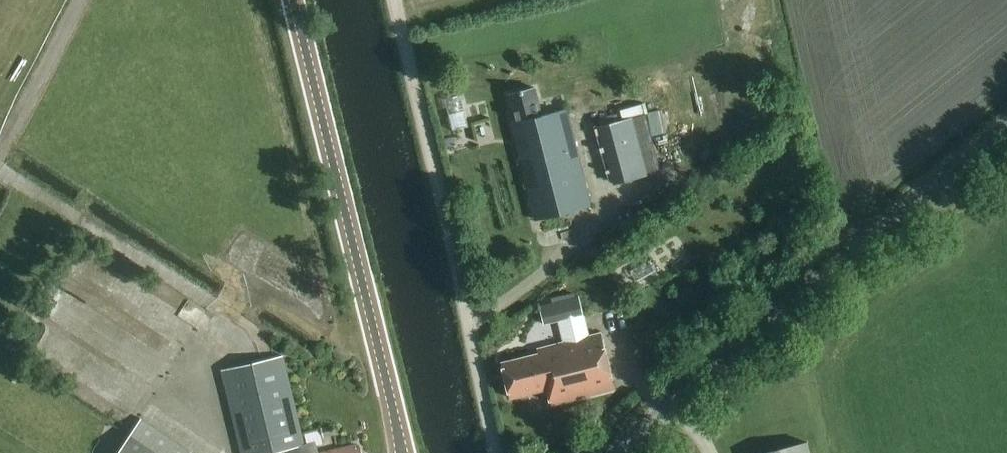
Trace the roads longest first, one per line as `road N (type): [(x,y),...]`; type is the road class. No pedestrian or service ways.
road 1 (unclassified): [(1006,127),(612,452)]
road 2 (tertiary): [(401,452),(292,0)]
road 3 (track): [(498,452),(393,0)]

